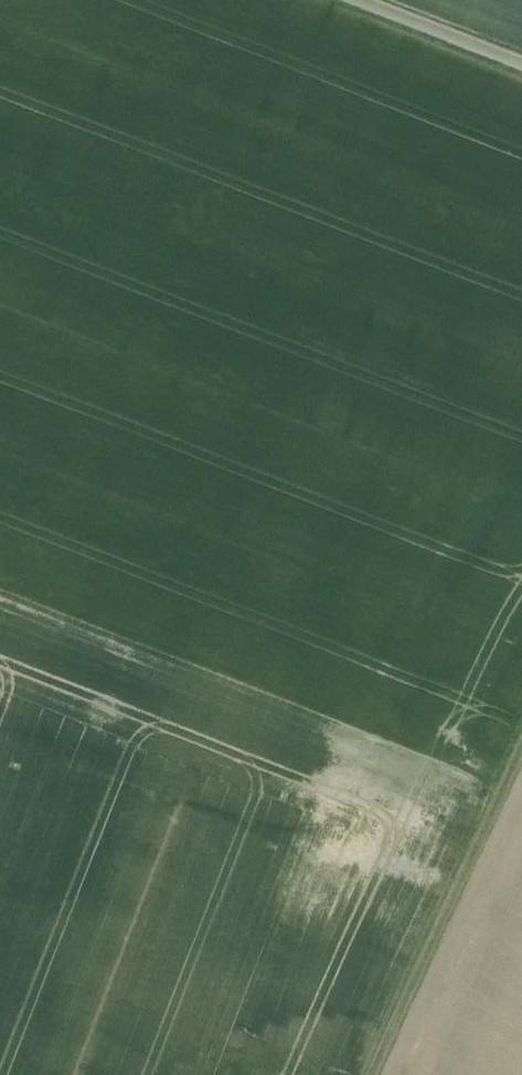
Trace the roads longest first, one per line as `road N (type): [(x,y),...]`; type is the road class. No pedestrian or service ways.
road 1 (unclassified): [(521,53),(381,0)]

